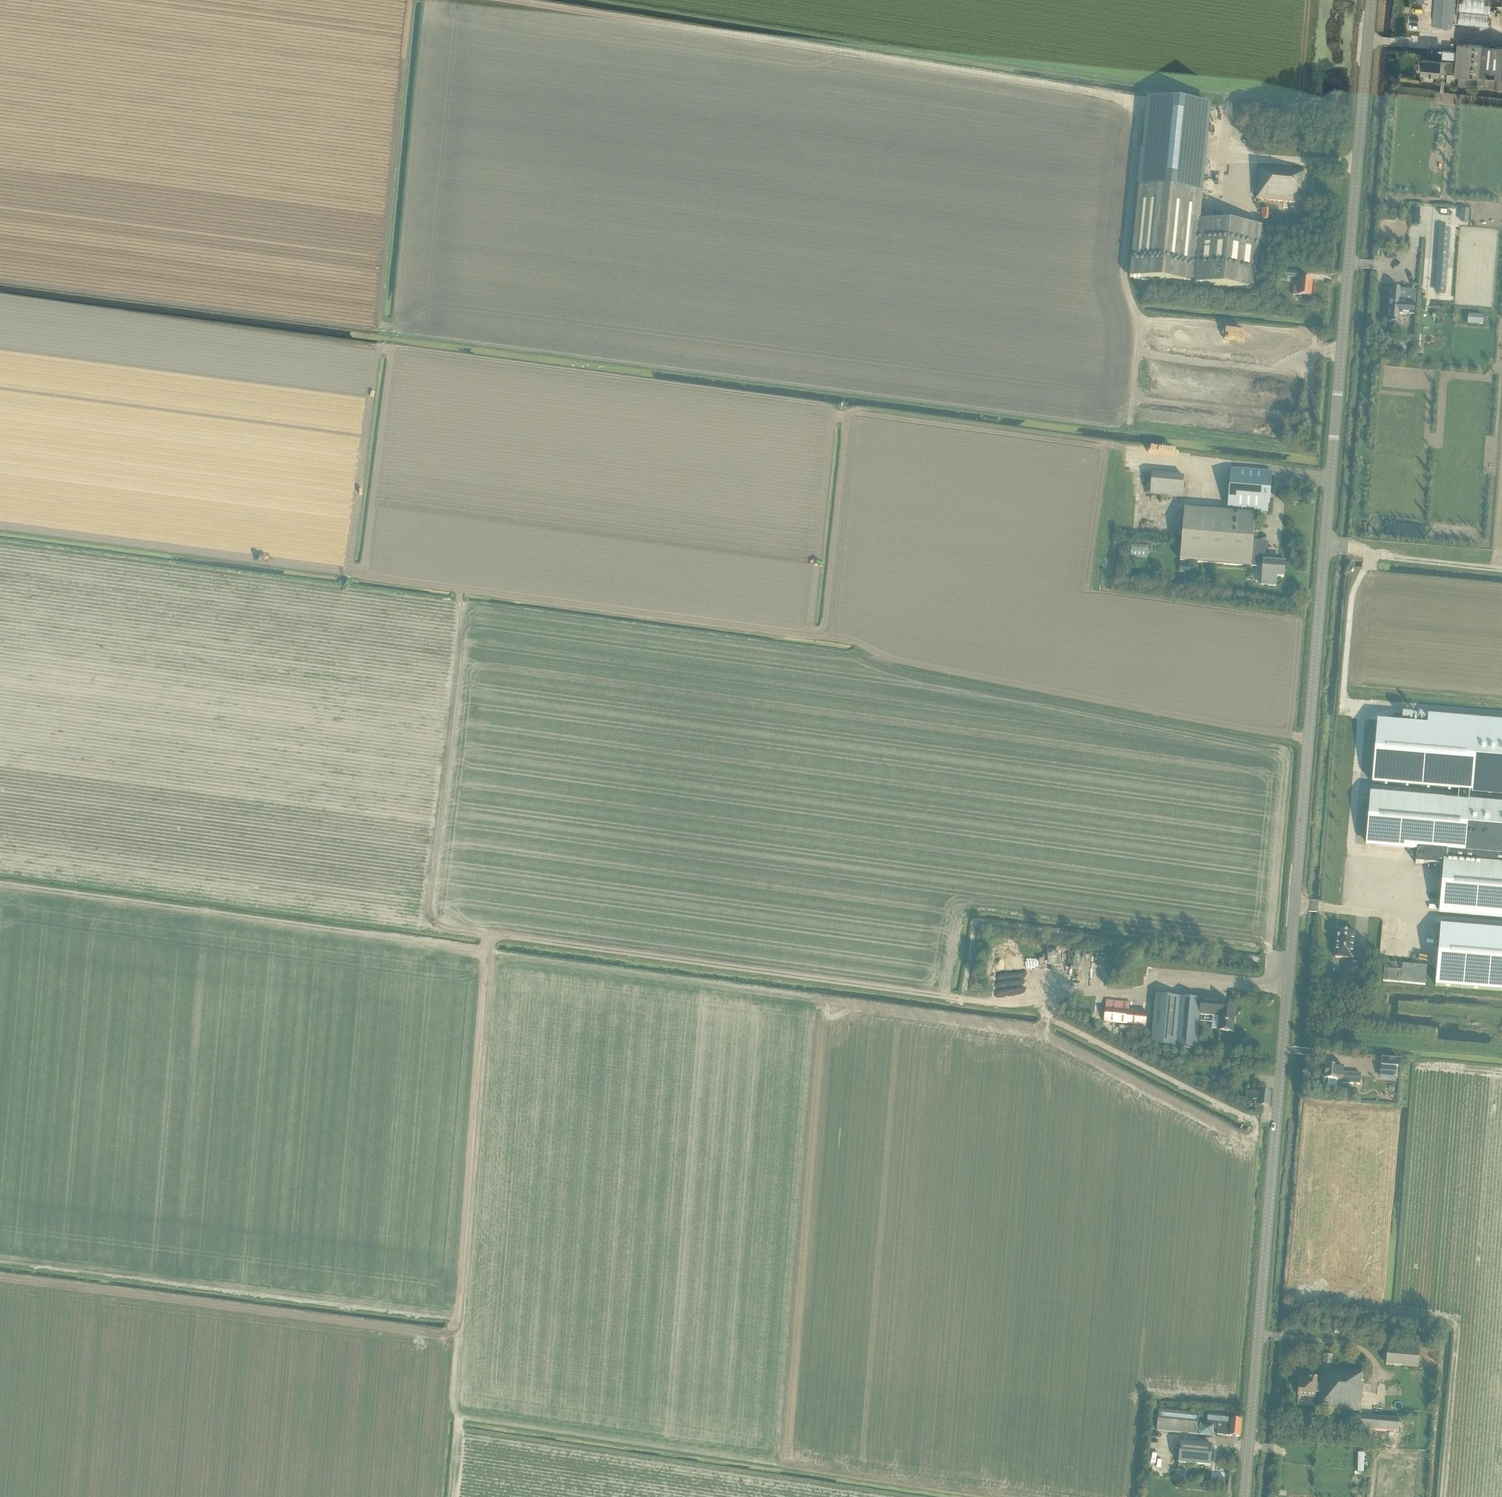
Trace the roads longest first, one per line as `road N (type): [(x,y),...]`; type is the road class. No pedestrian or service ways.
road 1 (unclassified): [(1246,1496),(1372,0)]
road 2 (track): [(0,525),(849,639),(893,660),(1309,739)]
road 3 (track): [(1102,992),(961,999),(505,935),(489,939),(487,951)]
road 4 (track): [(1501,570),(1373,556),(1364,570),(1352,596),(1343,707),(1370,709),(1357,909),(1294,904)]
road 5 (track): [(487,951),(451,1496)]
road 6 (track): [(487,951),(0,884)]
road 7 (track): [(1370,709),(1501,718)]

